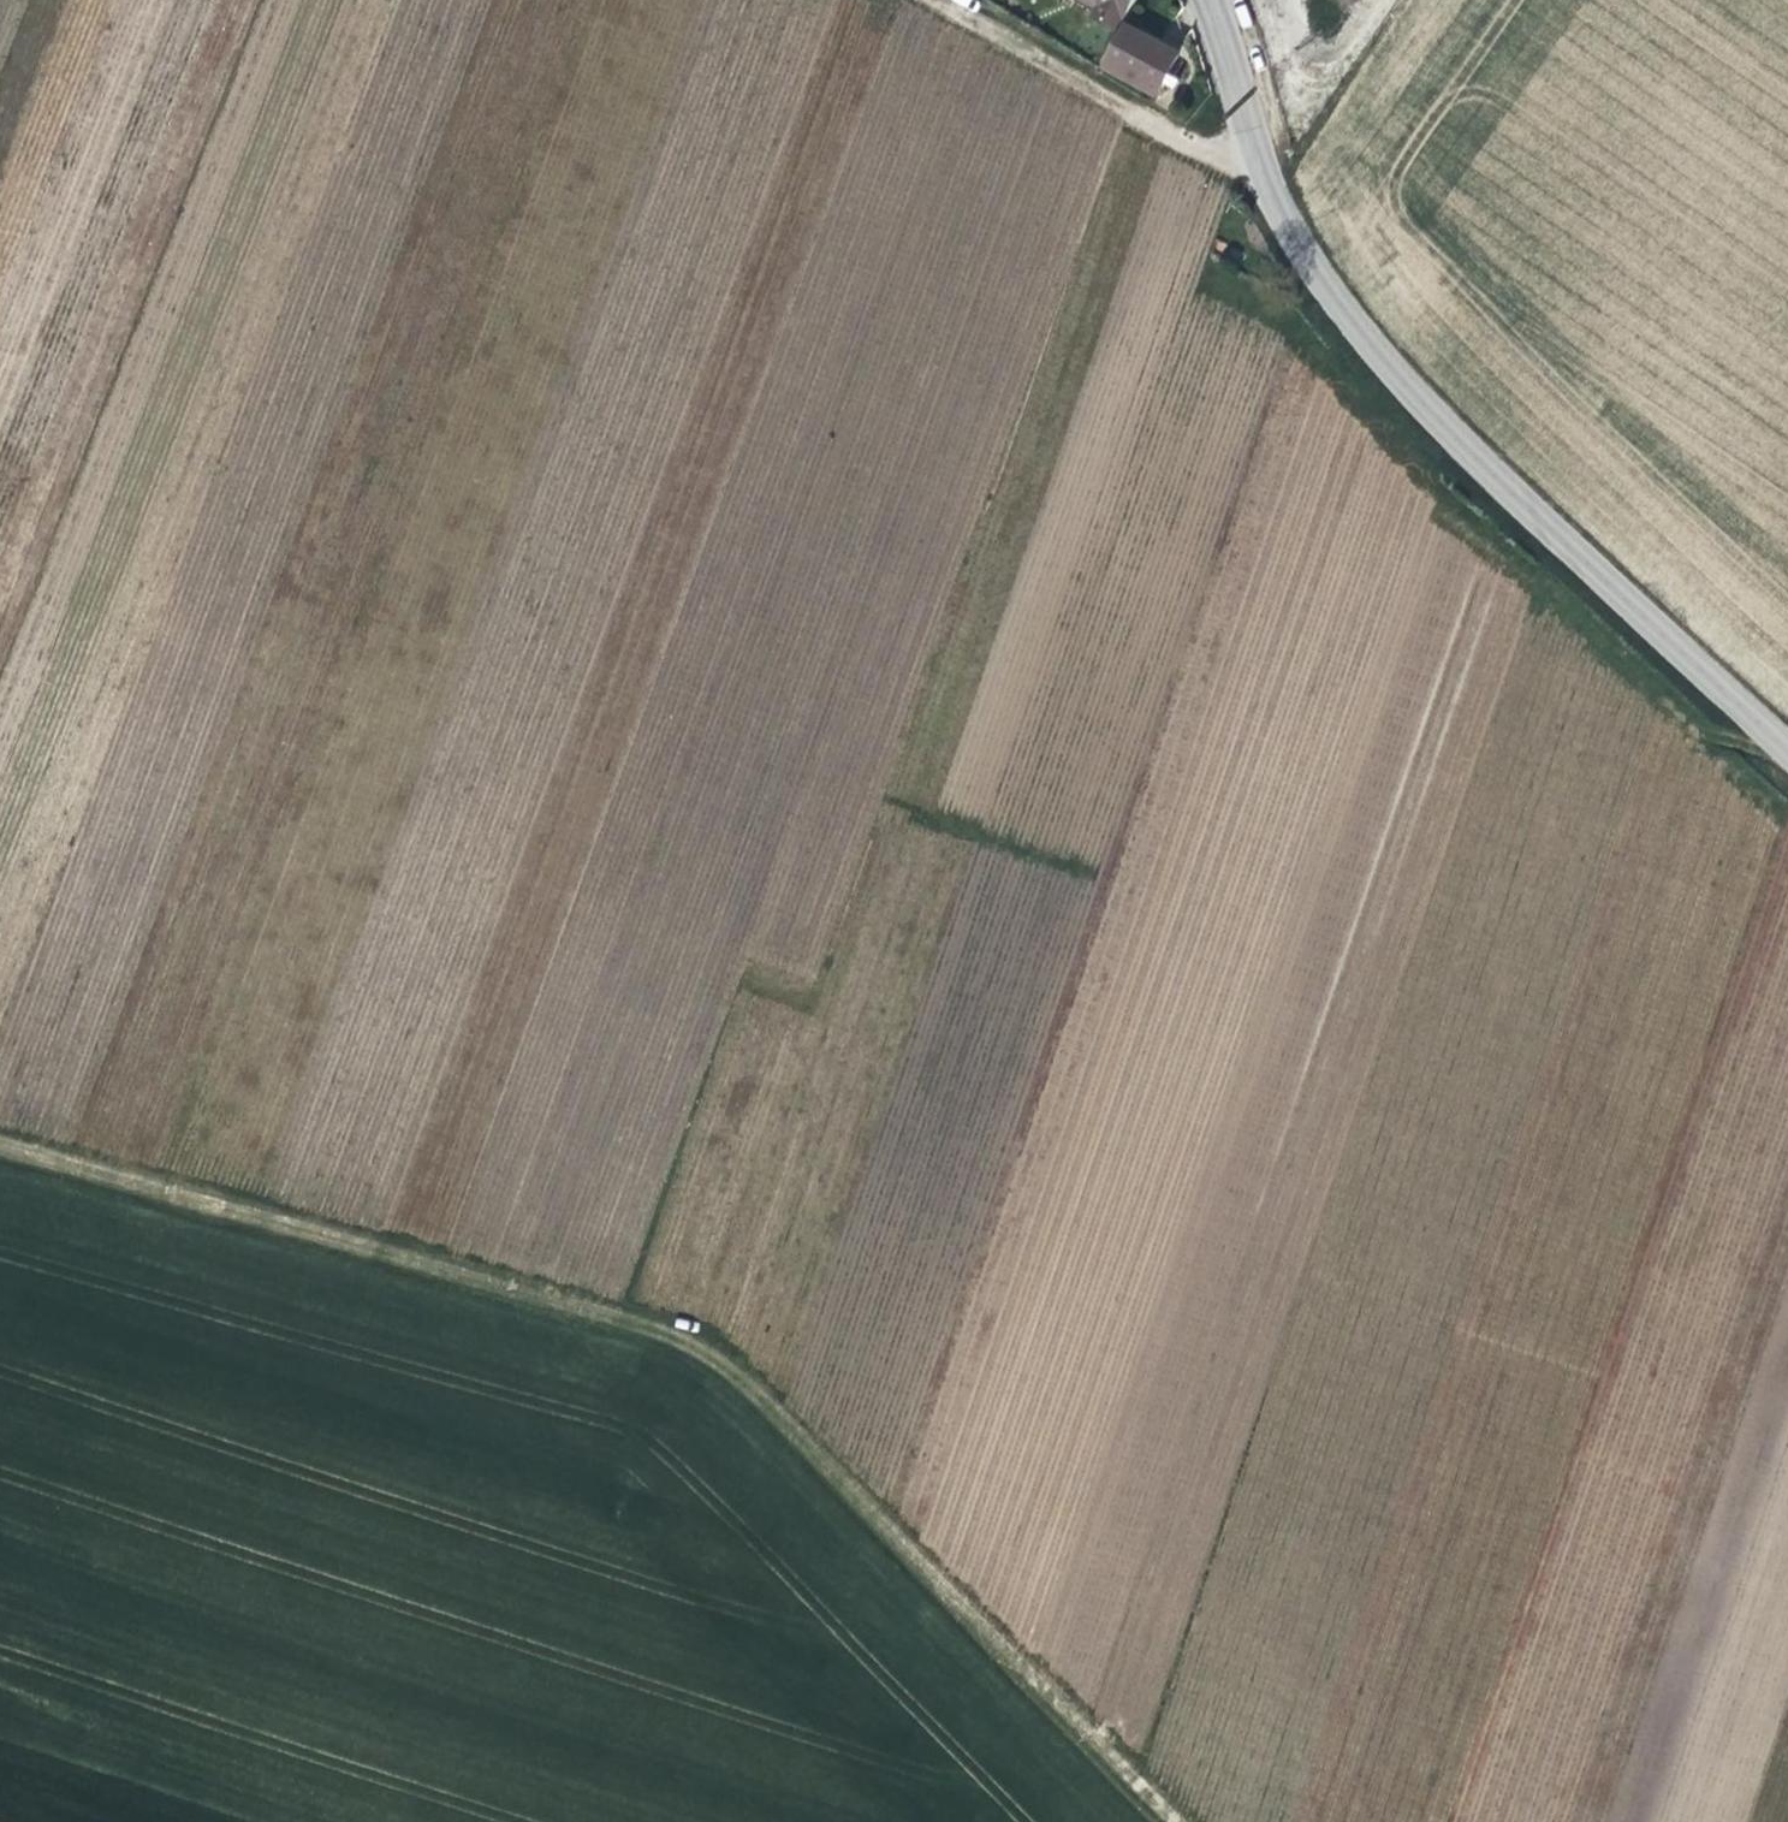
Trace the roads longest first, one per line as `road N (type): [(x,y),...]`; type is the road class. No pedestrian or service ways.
road 1 (track): [(0,1141),(689,1326),(1173,1821)]
road 2 (unclassified): [(1787,748),(1441,427),(1282,230),(1236,106)]
road 3 (track): [(1264,181),(938,0)]

